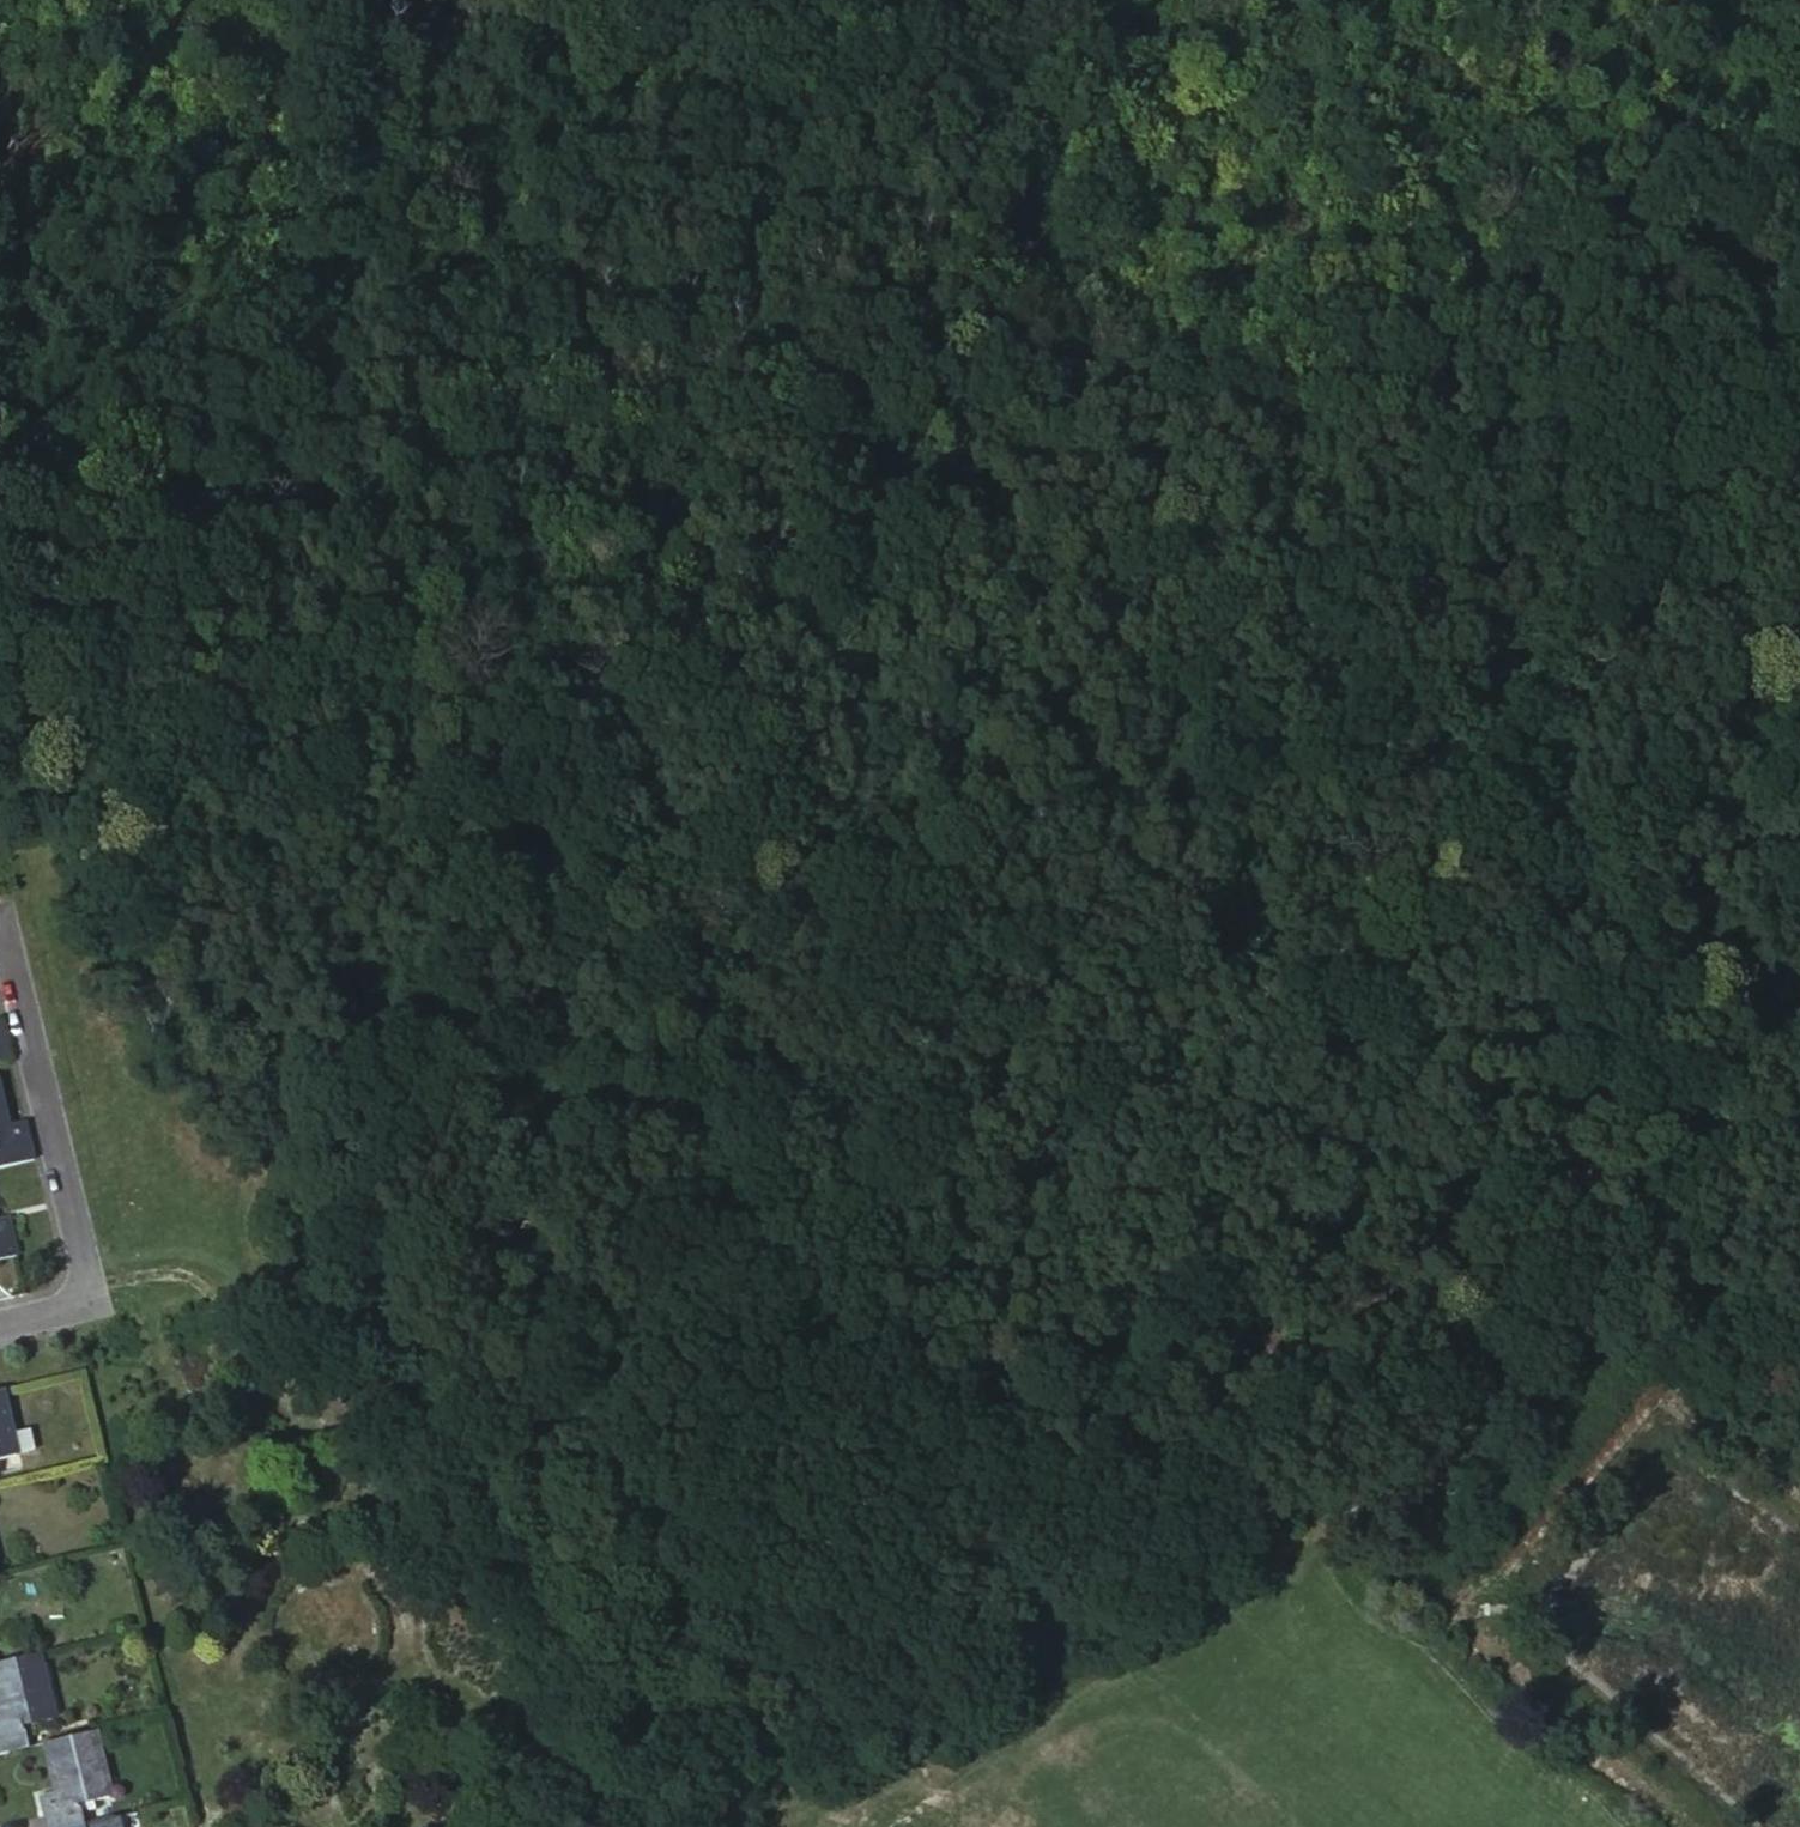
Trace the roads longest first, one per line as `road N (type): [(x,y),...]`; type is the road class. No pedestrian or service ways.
road 1 (residential): [(0,928),(88,1285),(80,1301),(0,1324)]

